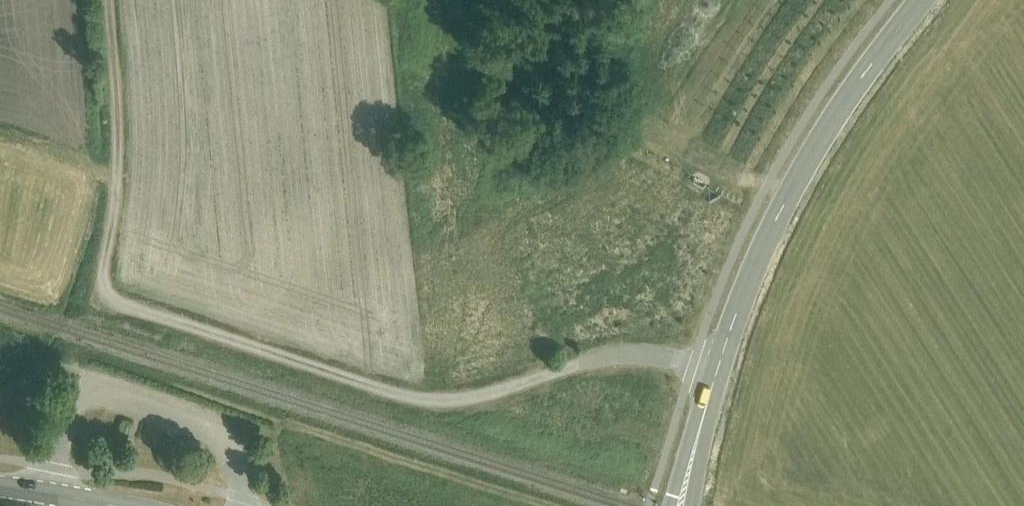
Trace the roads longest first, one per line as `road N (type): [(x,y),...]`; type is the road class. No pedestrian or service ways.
road 1 (track): [(108,298),(423,404),(492,399),(594,360),(653,359),(716,374)]
road 2 (tertiary): [(684,505),(716,374),(768,239),(816,150),(924,0)]
road 3 (track): [(108,298),(118,103),(108,0)]

